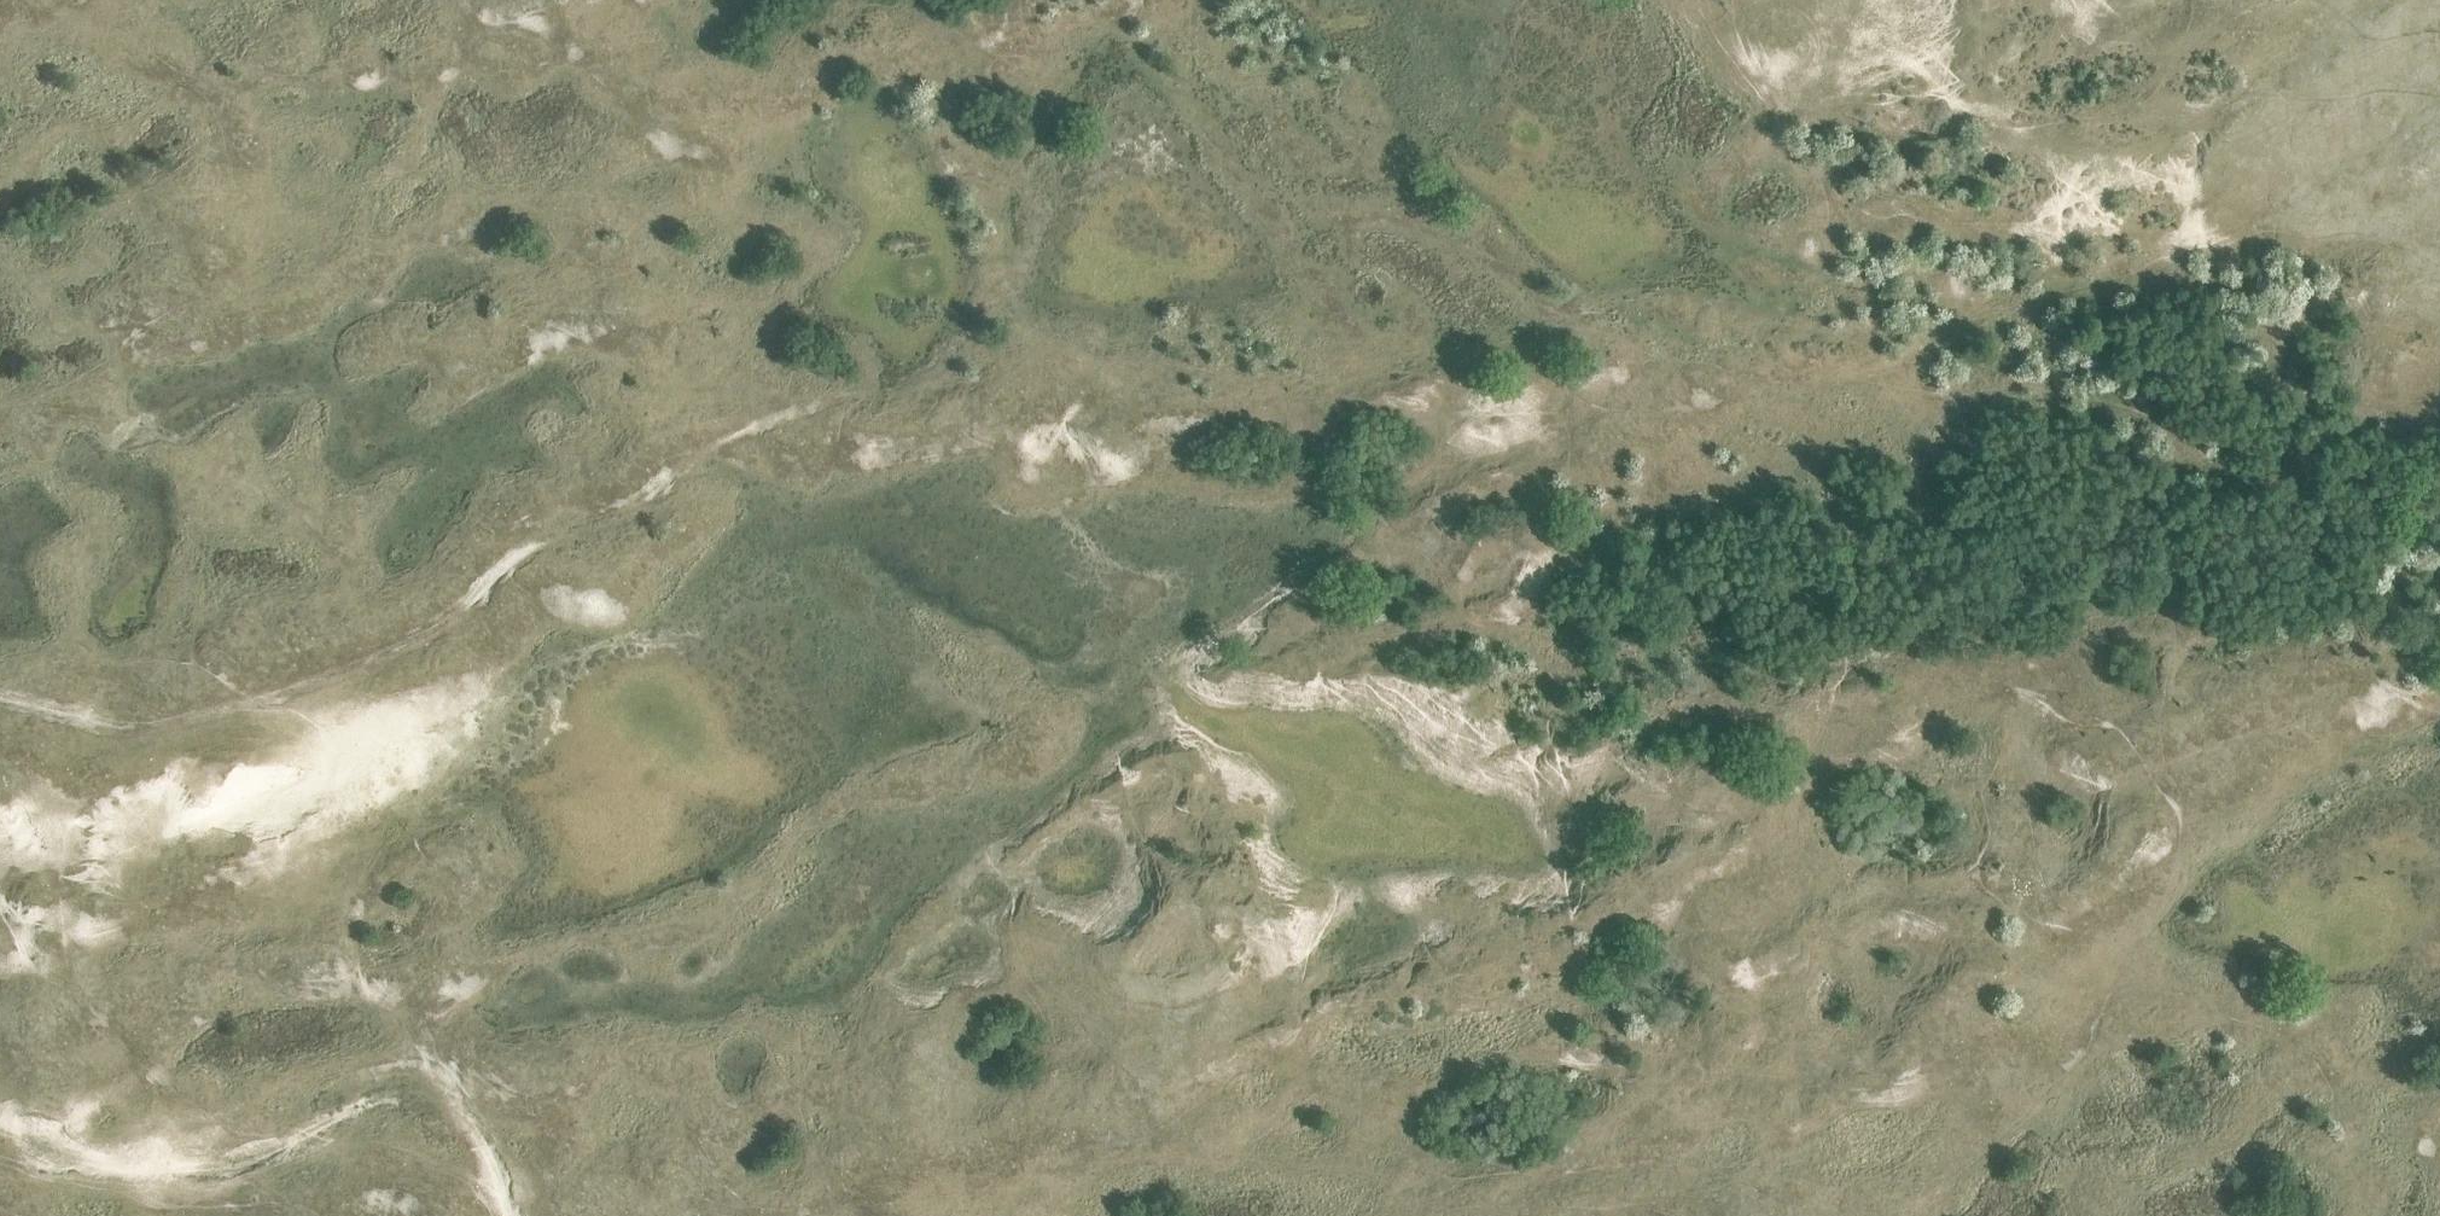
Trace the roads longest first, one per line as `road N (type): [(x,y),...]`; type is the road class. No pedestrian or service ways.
road 1 (track): [(0,1133),(89,1171),(229,1156),(357,1110),(420,1111),(484,1148),(505,1215)]

